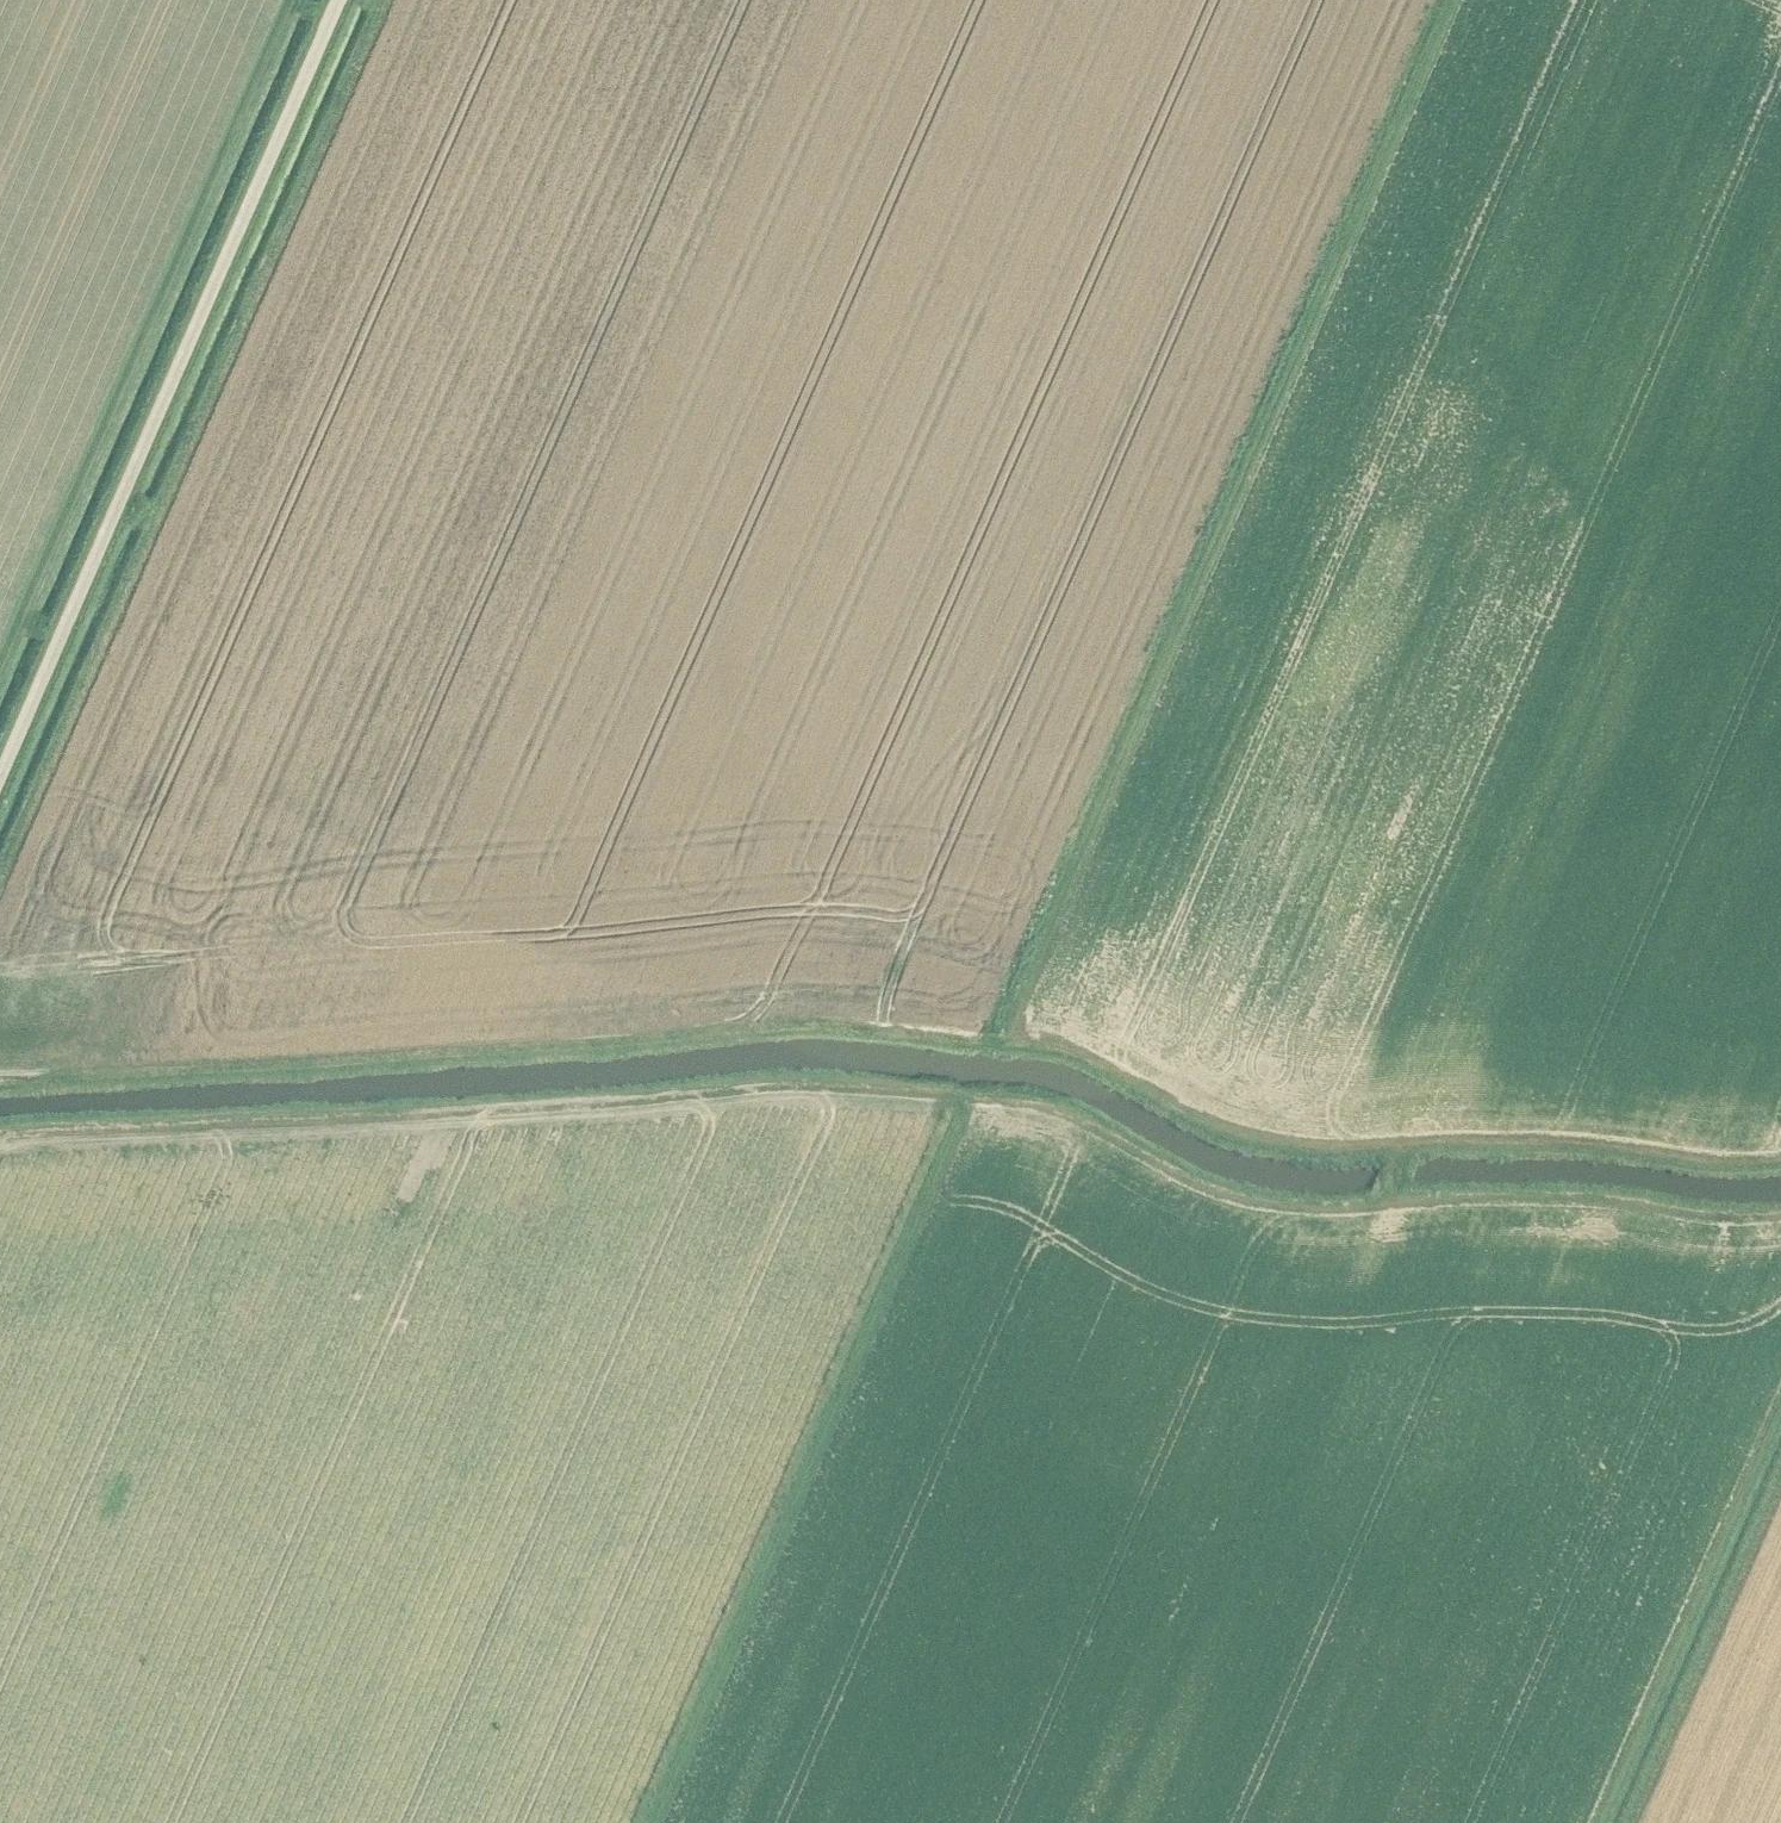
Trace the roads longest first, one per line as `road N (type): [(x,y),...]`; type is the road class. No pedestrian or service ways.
road 1 (unclassified): [(0,775),(335,0)]

